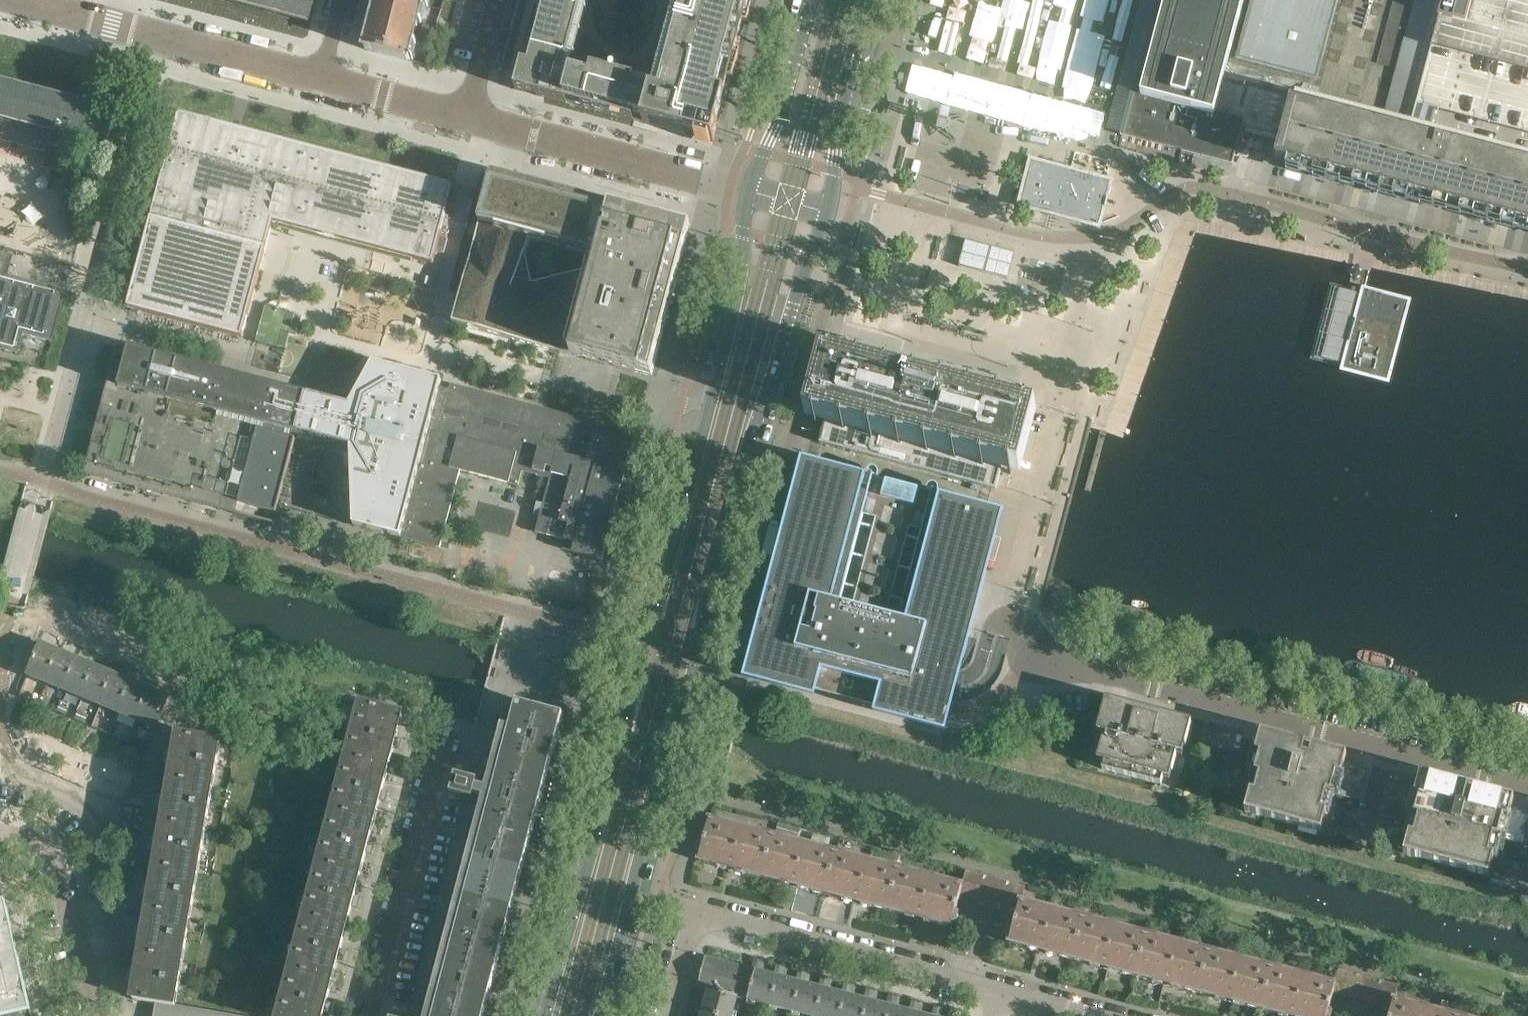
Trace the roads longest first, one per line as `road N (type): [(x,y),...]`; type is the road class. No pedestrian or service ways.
road 1 (secondary): [(749,191),(739,288),(546,1015)]
road 2 (secondary): [(601,1015),(708,600),(827,212)]
road 3 (residential): [(1527,789),(1032,654)]
road 4 (residential): [(320,80),(19,0)]
road 5 (residential): [(999,994),(721,918),(699,920)]
road 6 (residential): [(382,1015),(450,727)]
road 7 (residential): [(749,191),(468,118)]
road 8 (residential): [(98,1015),(63,858),(44,846),(0,839)]
road 9 (secondary): [(827,212),(867,0)]
road 10 (secondary): [(809,0),(749,191)]
road 11 (residential): [(468,118),(320,80)]
road 12 (residential): [(468,118),(498,0)]

